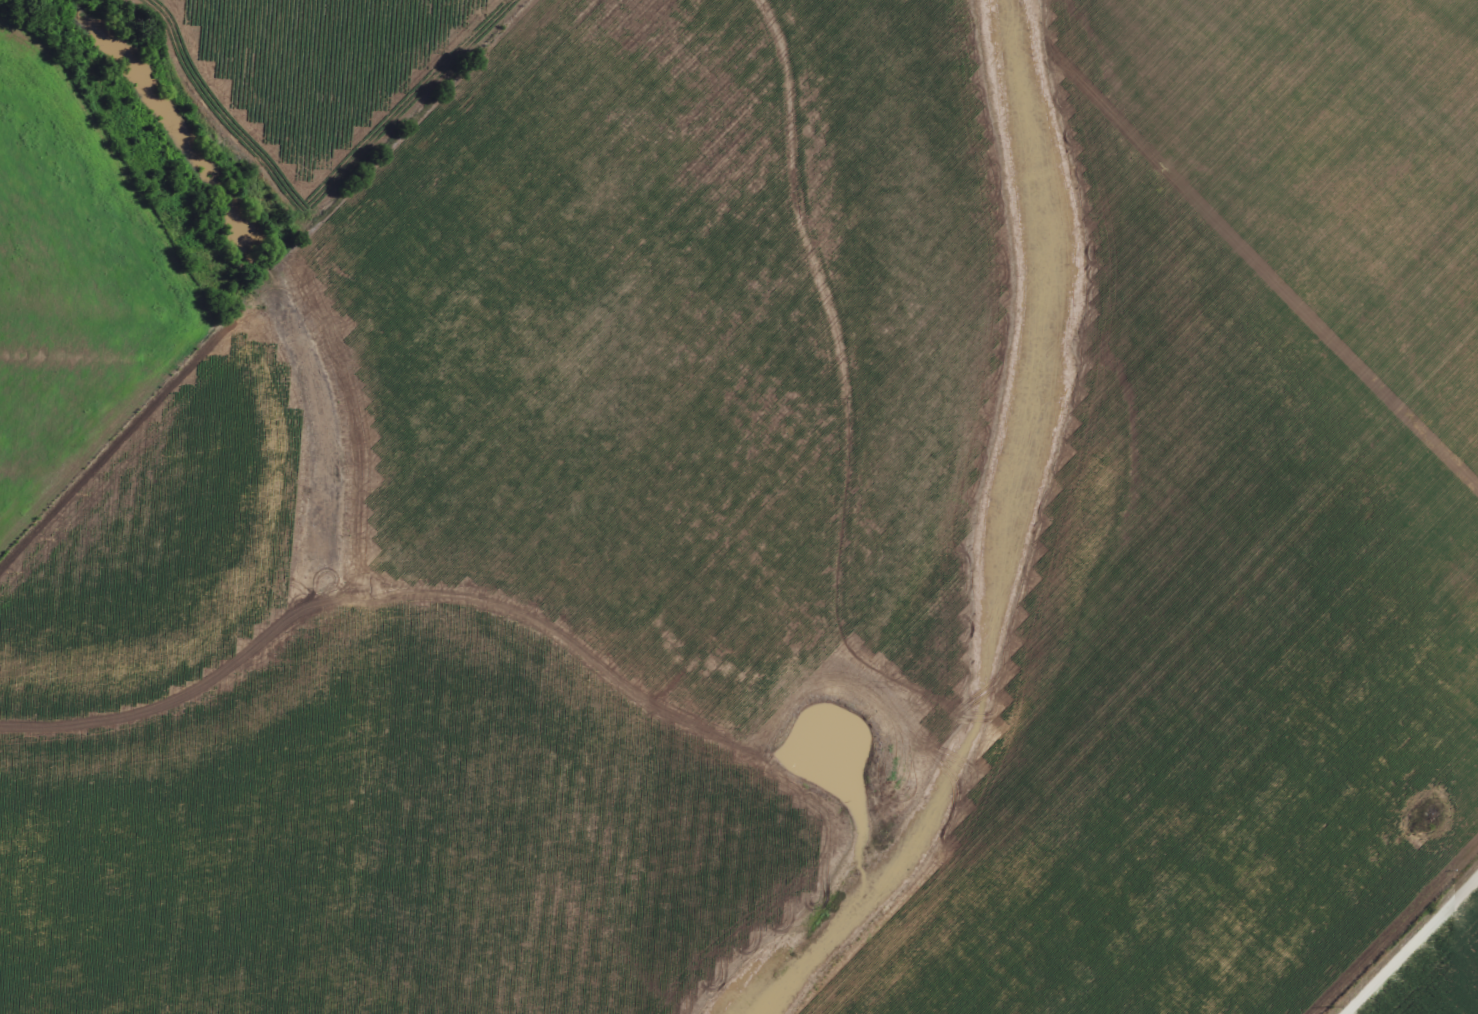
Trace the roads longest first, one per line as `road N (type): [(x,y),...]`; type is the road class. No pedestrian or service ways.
road 1 (residential): [(1360,1013),(1477,892)]

